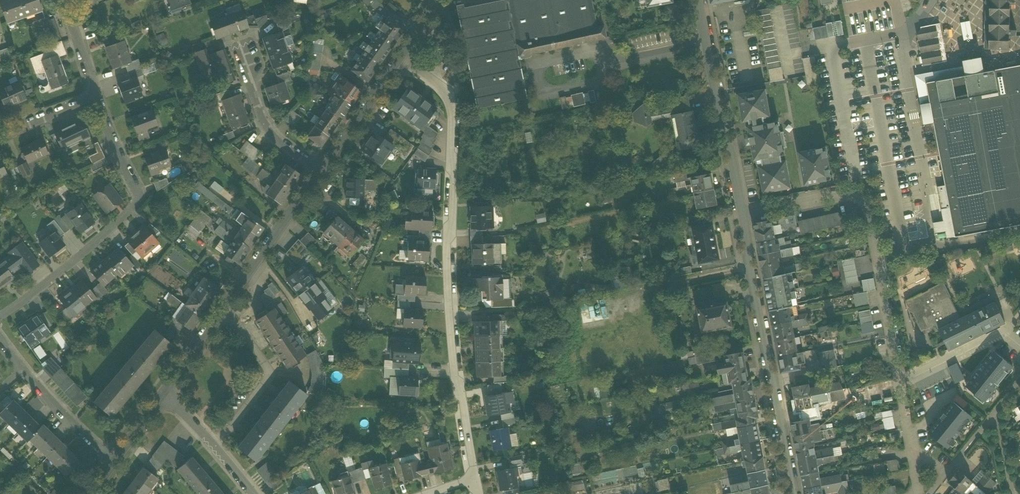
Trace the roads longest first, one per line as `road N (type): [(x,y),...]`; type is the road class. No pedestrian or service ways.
road 1 (residential): [(401,60),(445,84),(454,99),(449,279),(474,477)]
road 2 (residential): [(741,214),(843,194),(865,203),(914,446)]
road 3 (residential): [(99,96),(139,197),(79,257),(0,316)]
road 4 (residential): [(741,214),(795,493)]
road 5 (residential): [(698,0),(741,214)]
road 6 (residential): [(216,446),(272,374),(224,308)]
road 7 (residential): [(325,171),(224,308)]
road 8 (residential): [(240,46),(272,132),(325,171)]
road 9 (residential): [(401,60),(325,171)]
road 10 (residential): [(116,463),(24,371)]

